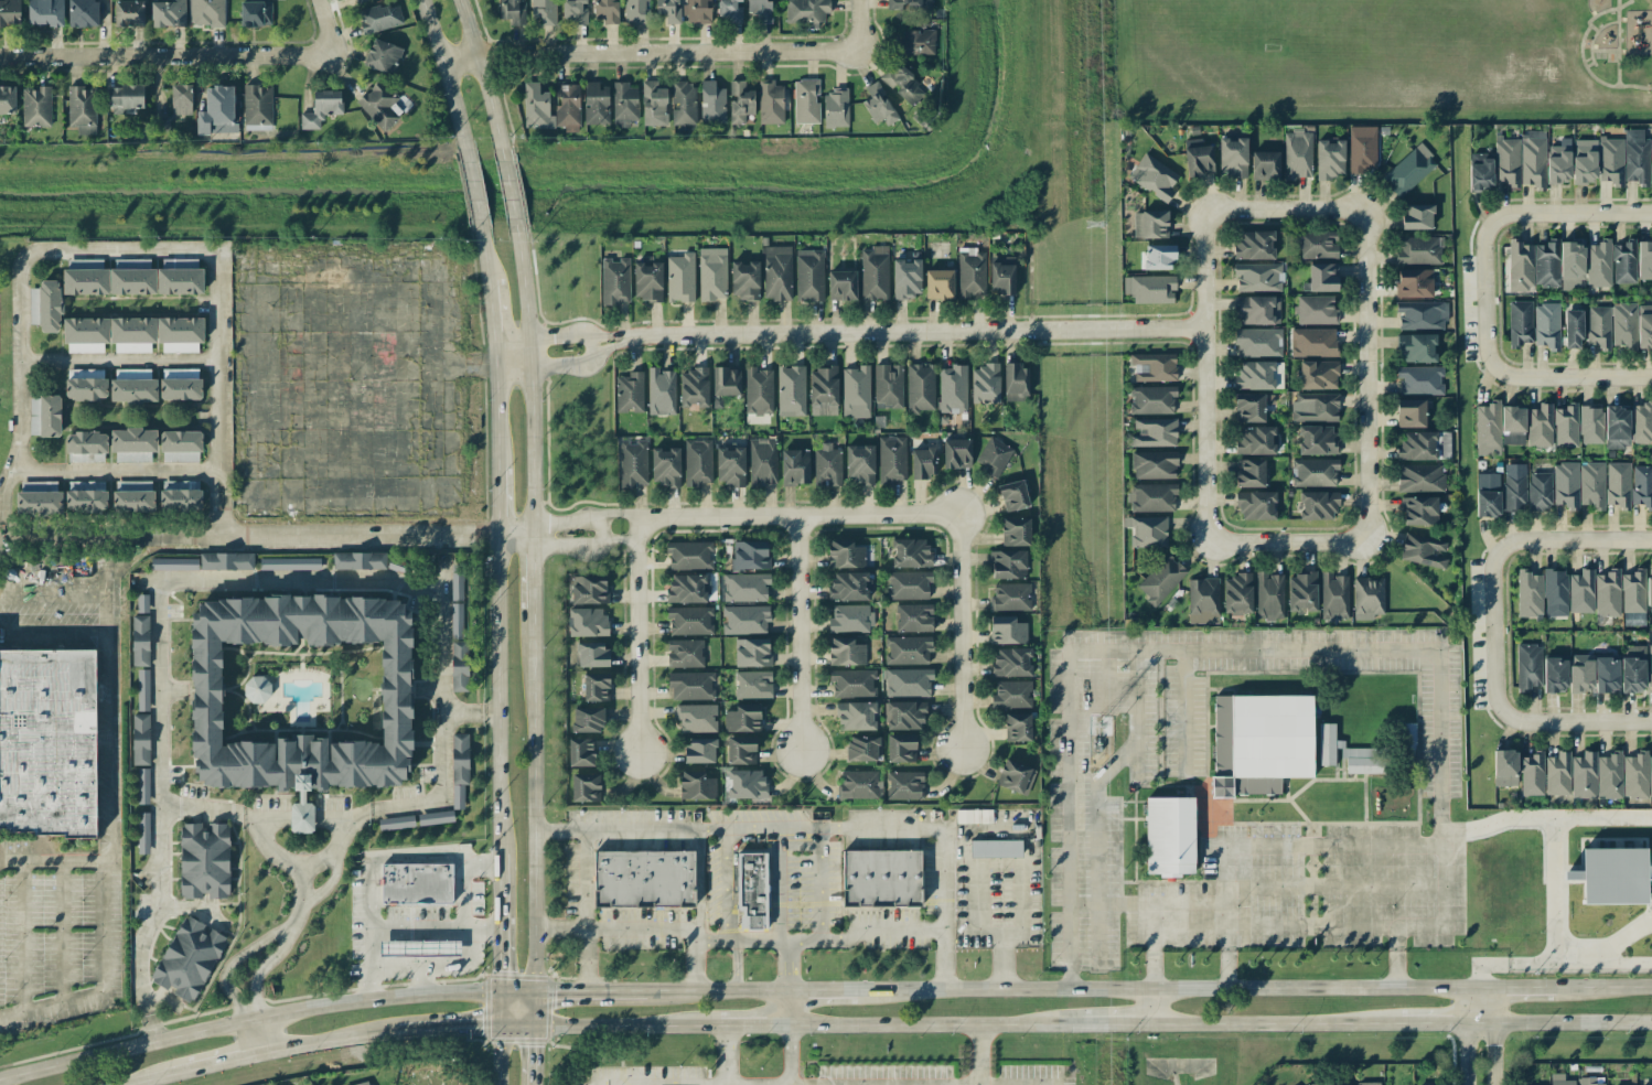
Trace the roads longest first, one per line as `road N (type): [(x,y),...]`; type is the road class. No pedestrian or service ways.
road 1 (secondary): [(1479,989),(861,992)]
road 2 (residential): [(629,339),(1210,331)]
road 3 (secondary): [(501,993),(314,1008),(0,1081)]
road 4 (secondary): [(1151,1023),(1651,1022)]
road 5 (residential): [(859,43),(825,54),(440,64)]
road 6 (secondary): [(535,995),(533,609)]
road 7 (residential): [(318,0),(329,37),(319,54),(0,57)]
road 8 (residential): [(496,536),(136,540)]
road 9 (residential): [(1210,544),(1208,213)]
road 10 (residential): [(1364,214),(1366,540)]
road 11 (residential): [(641,524),(963,504)]
road 12 (secondary): [(496,536),(502,851)]
road 13 (secondary): [(534,525),(529,335),(516,228)]
road 14 (secondary): [(789,1023),(1082,1023)]
road 15 (residential): [(1483,236),(1495,368),(1505,376),(1651,377)]
road 16 (residential): [(1497,583),(1495,695),(1508,713),(1524,722),(1651,724)]
road 17 (residential): [(963,504),(962,750)]
road 18 (residential): [(801,508),(803,751)]
road 19 (residential): [(641,524),(639,754)]
road 20 (residential): [(1495,1084),(1493,1022),(1479,989),(1466,1022),(1466,1084)]
road 21 (secondary): [(534,1024),(718,1024)]
road 22 (secondary): [(254,1055),(435,1025)]
road 23 (residential): [(1651,542),(1523,542),(1504,550),(1497,583)]
road 24 (secondary): [(789,992),(609,993)]
road 25 (residential): [(1651,214),(1523,214),(1483,236)]
road 26 (secondary): [(502,851),(500,1024)]
road 27 (secondary): [(420,0),(465,157)]
road 28 (secondary): [(502,155),(457,0)]
road 29 (residential): [(1210,544),(1366,540)]
road 30 (residential): [(1208,213),(1364,214)]
road 31 (residential): [(494,362),(578,367),(629,339)]
road 32 (residential): [(629,339),(577,334),(528,342),(494,362)]

